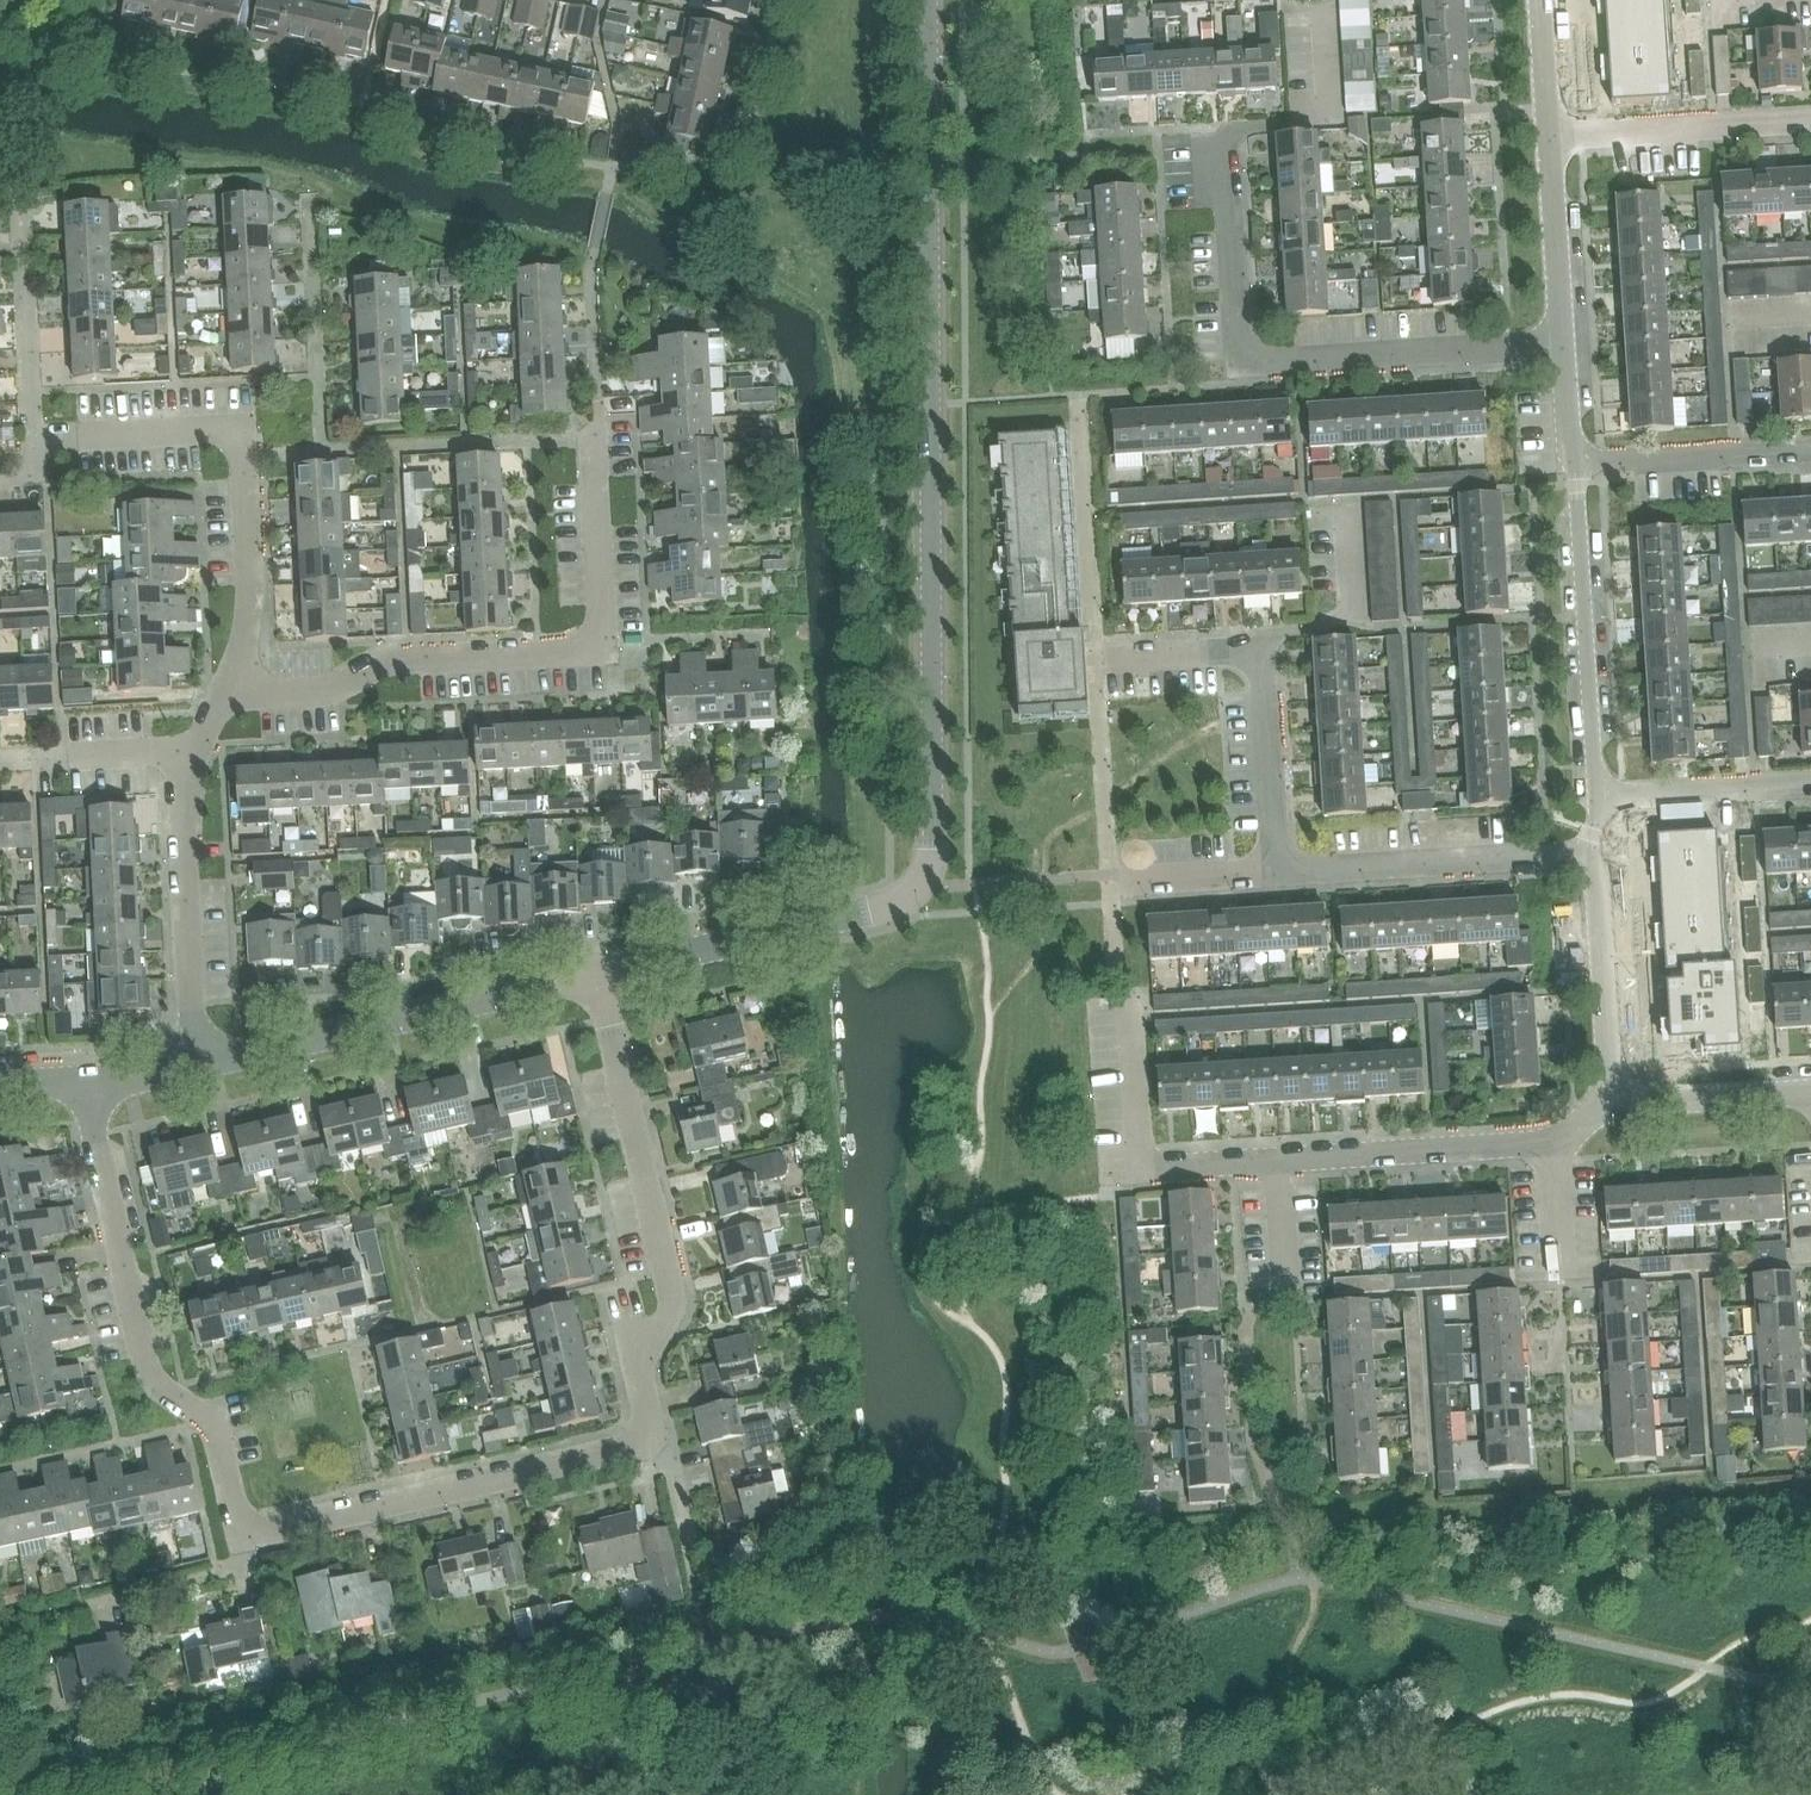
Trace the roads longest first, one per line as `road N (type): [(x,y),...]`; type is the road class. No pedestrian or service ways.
road 1 (residential): [(87,1080),(154,1378),(210,1420),(243,1520),(270,1533),(633,1448),(645,1438),(650,1425),(638,1368),(672,1298),(600,974)]
road 2 (residential): [(600,974),(886,908),(923,884),(932,842),(925,0)]
road 3 (residential): [(1581,858),(1310,871),(1286,865),(1274,836),(1255,656),(1098,660)]
road 4 (residential): [(229,684),(253,695),(333,689),(391,661),(579,653),(595,644),(595,439)]
road 5 (residential): [(1554,1141),(1147,1165),(1137,1154),(1125,1006)]
road 6 (residential): [(1564,344),(1251,358),(1240,333),(1231,159)]
road 7 (residential): [(229,684),(250,575),(236,437),(216,428),(34,435)]
road 8 (residential): [(205,1063),(600,974)]
road 9 (residential): [(1595,794),(1576,456)]
road 10 (residential): [(205,1063),(192,1004),(178,750)]
road 11 (residential): [(1550,134),(1810,117)]
road 12 (residential): [(1608,1108),(1596,879),(1581,858)]
road 13 (residential): [(1576,456),(1810,448)]
road 14 (residential): [(1595,794),(1810,780)]
road 15 (residential): [(1564,344),(1550,134)]
road 16 (residential): [(1810,1091),(1608,1108)]
road 17 (residential): [(178,750),(32,758)]
road 18 (residential): [(1550,134),(1540,0)]

